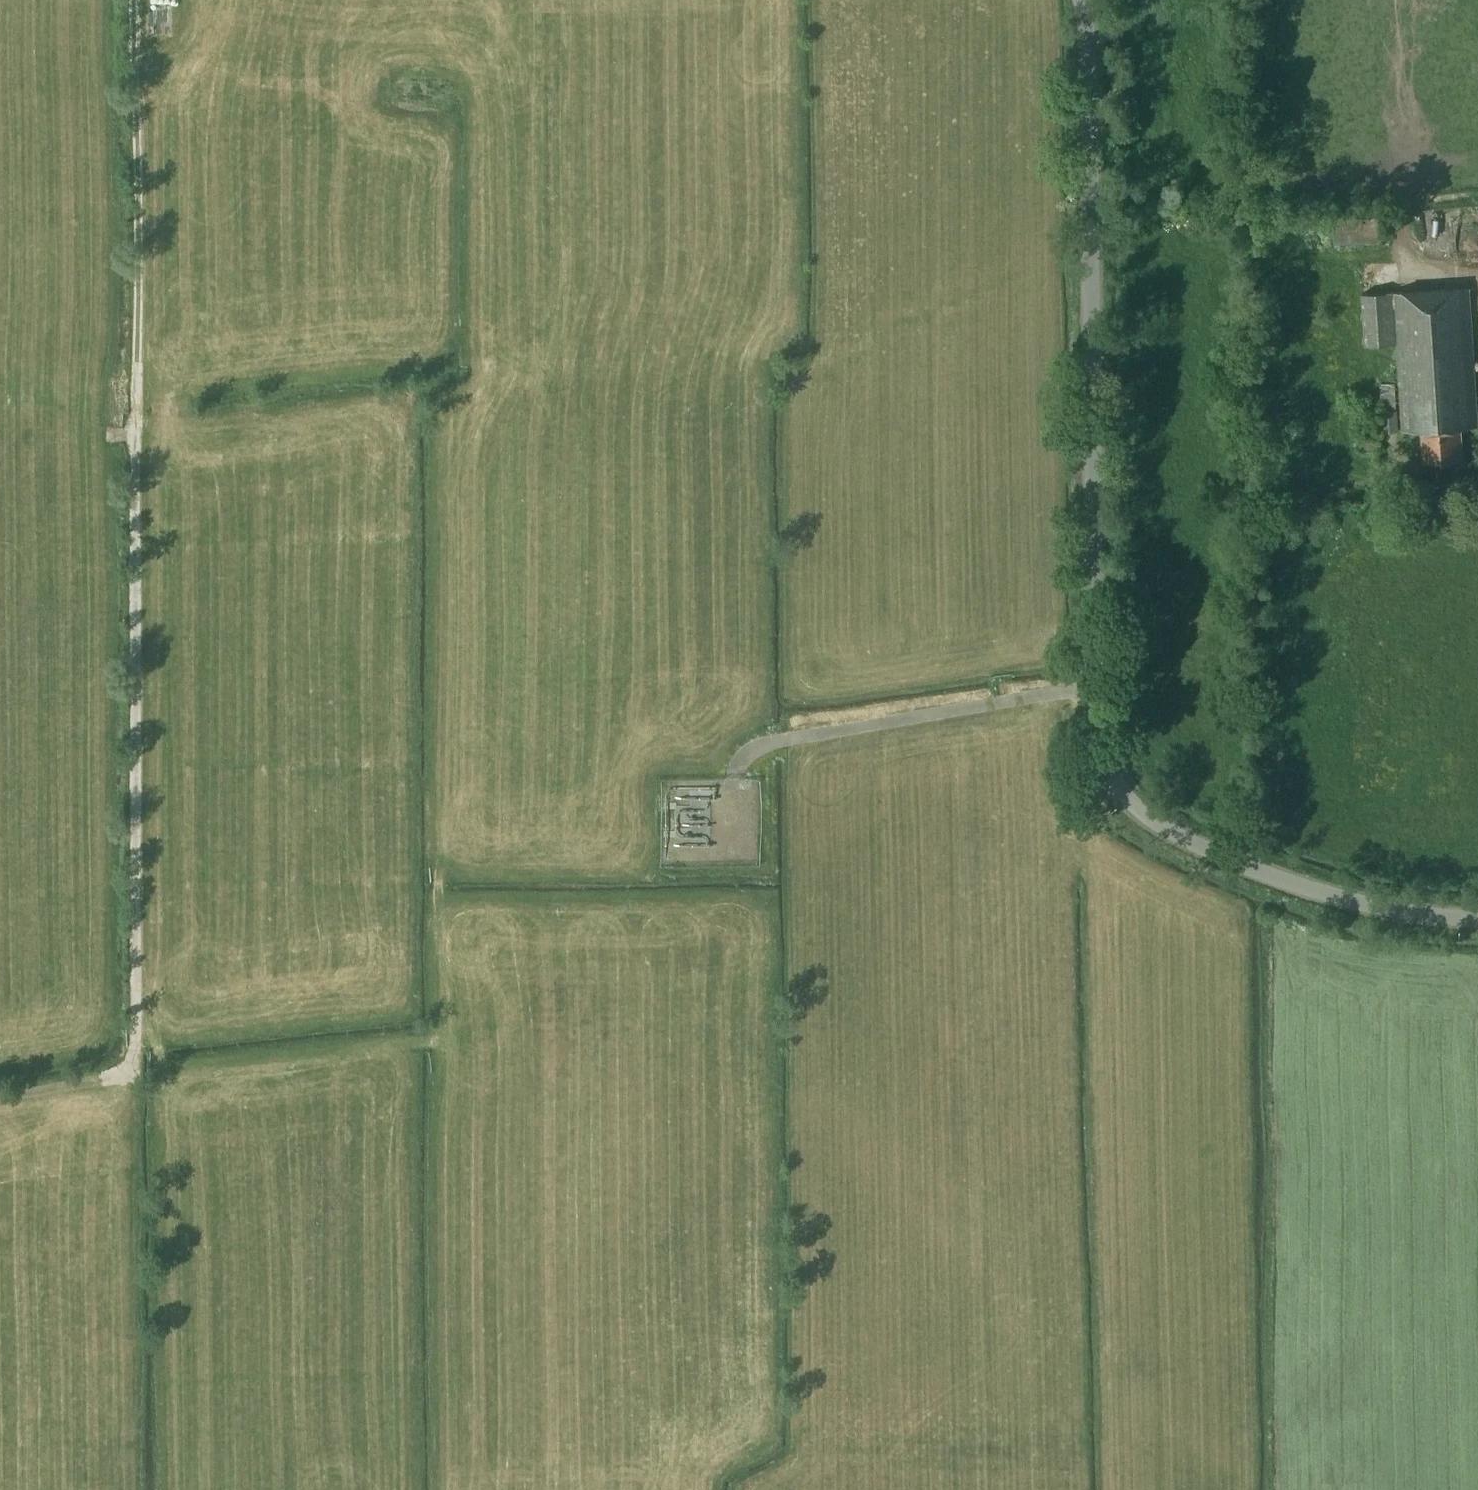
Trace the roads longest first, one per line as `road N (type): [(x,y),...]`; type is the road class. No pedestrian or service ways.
road 1 (tertiary): [(1477,914),(1346,899),(1268,875),(1137,808),(1109,769),(1097,733),(1083,0)]

